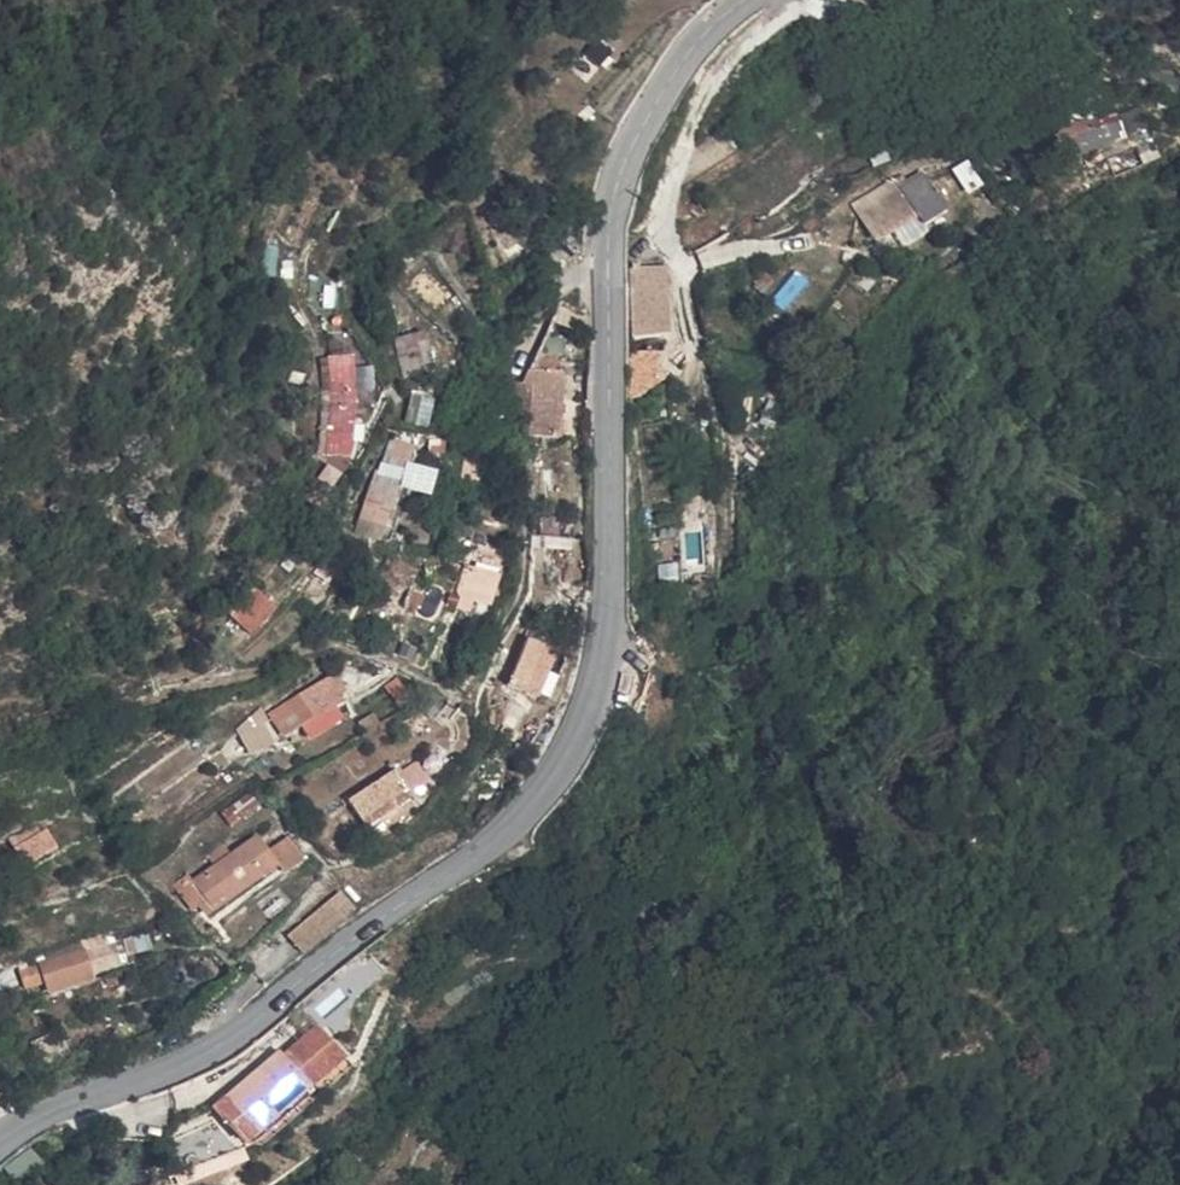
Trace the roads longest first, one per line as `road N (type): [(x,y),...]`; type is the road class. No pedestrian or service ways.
road 1 (secondary): [(0,1138),(204,1051),(263,1012),(513,822),(575,744),(610,639),(609,226),(620,174),(682,61),(739,0)]

